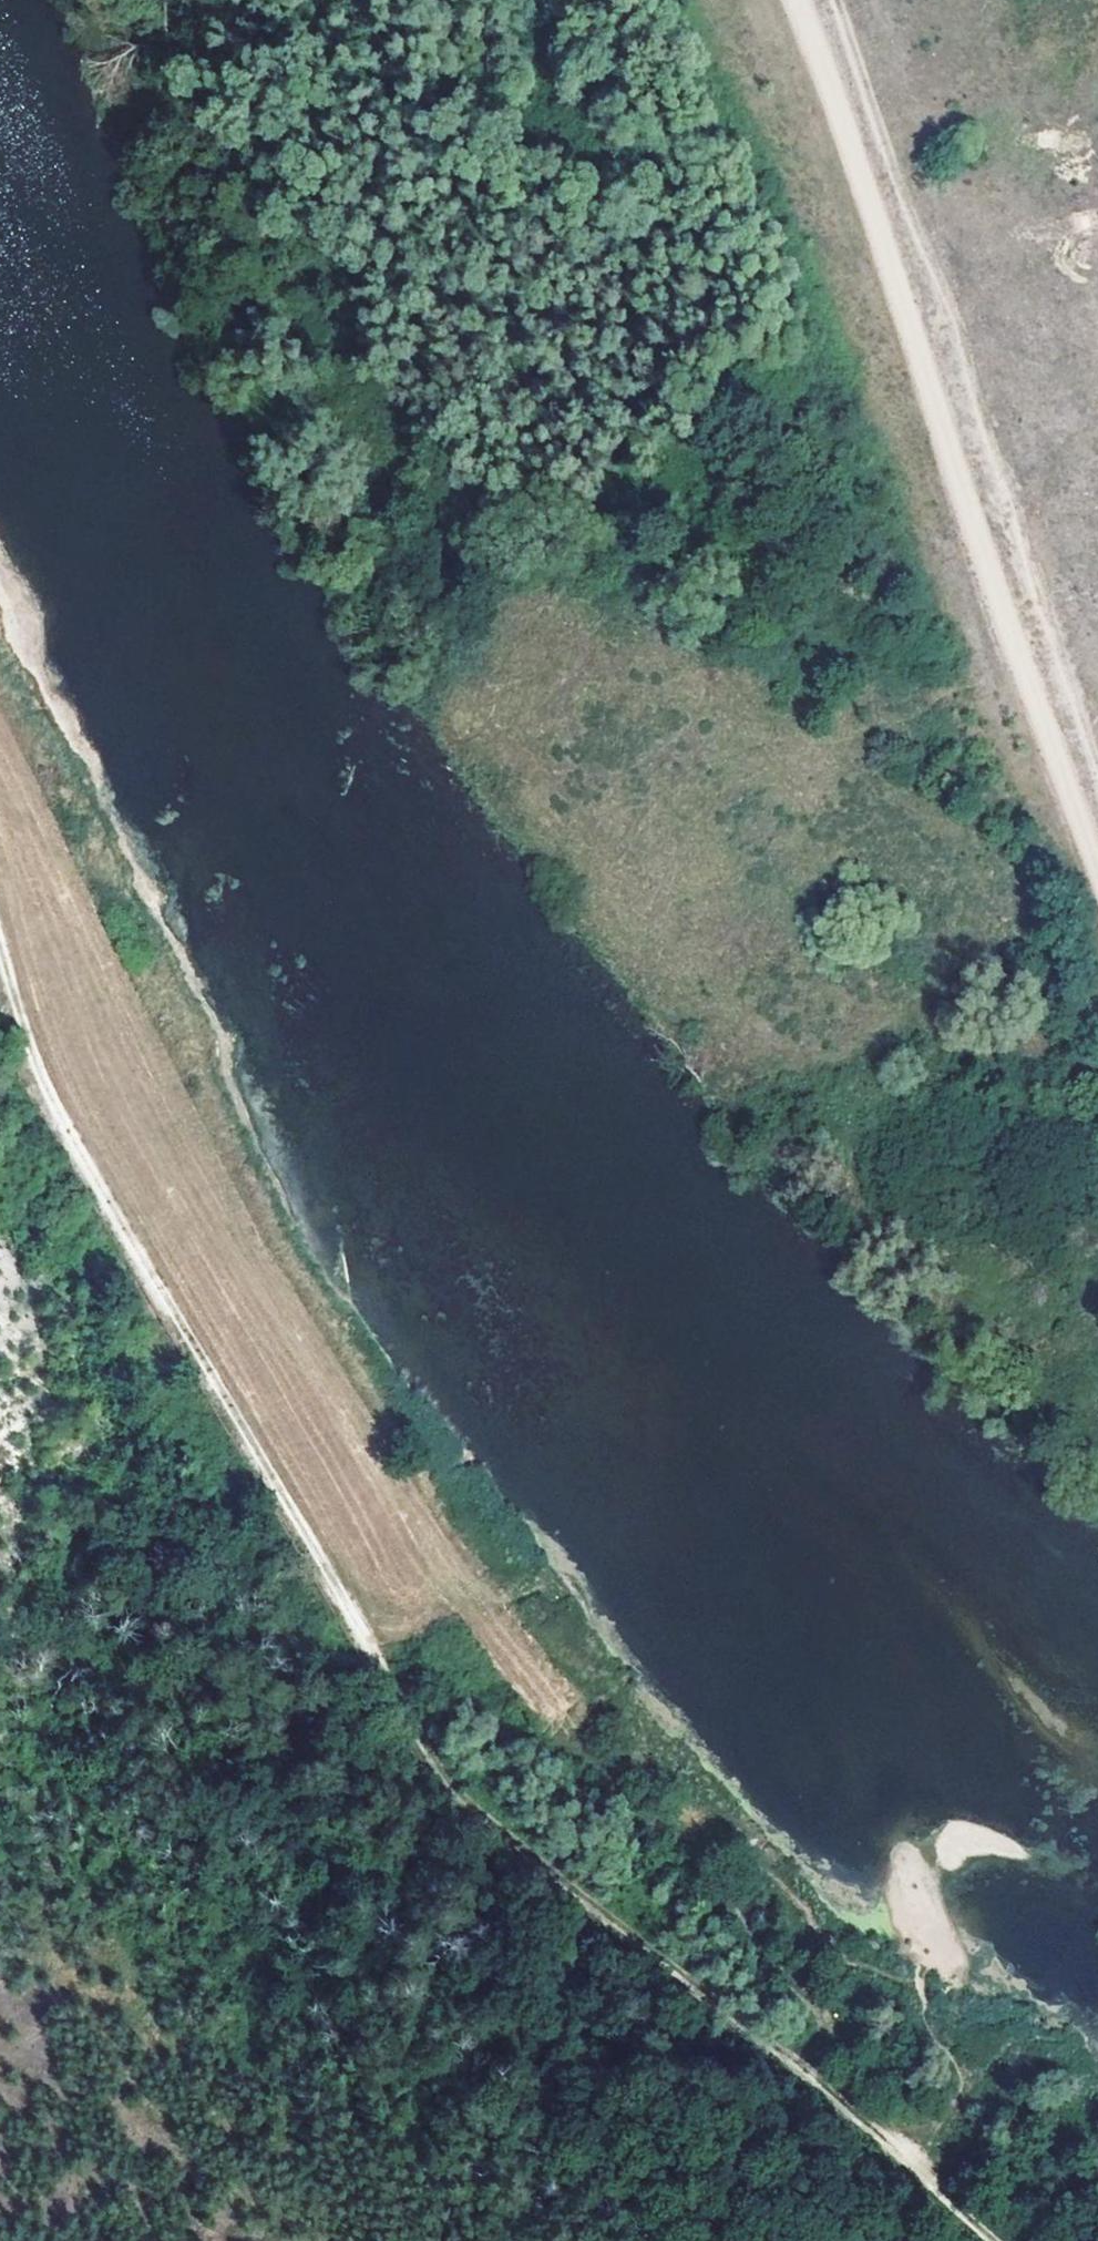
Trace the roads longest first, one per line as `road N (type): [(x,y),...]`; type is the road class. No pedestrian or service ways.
road 1 (track): [(988,2240),(440,1766),(51,1103),(29,1059),(0,947)]
road 2 (track): [(1097,835),(810,0)]

